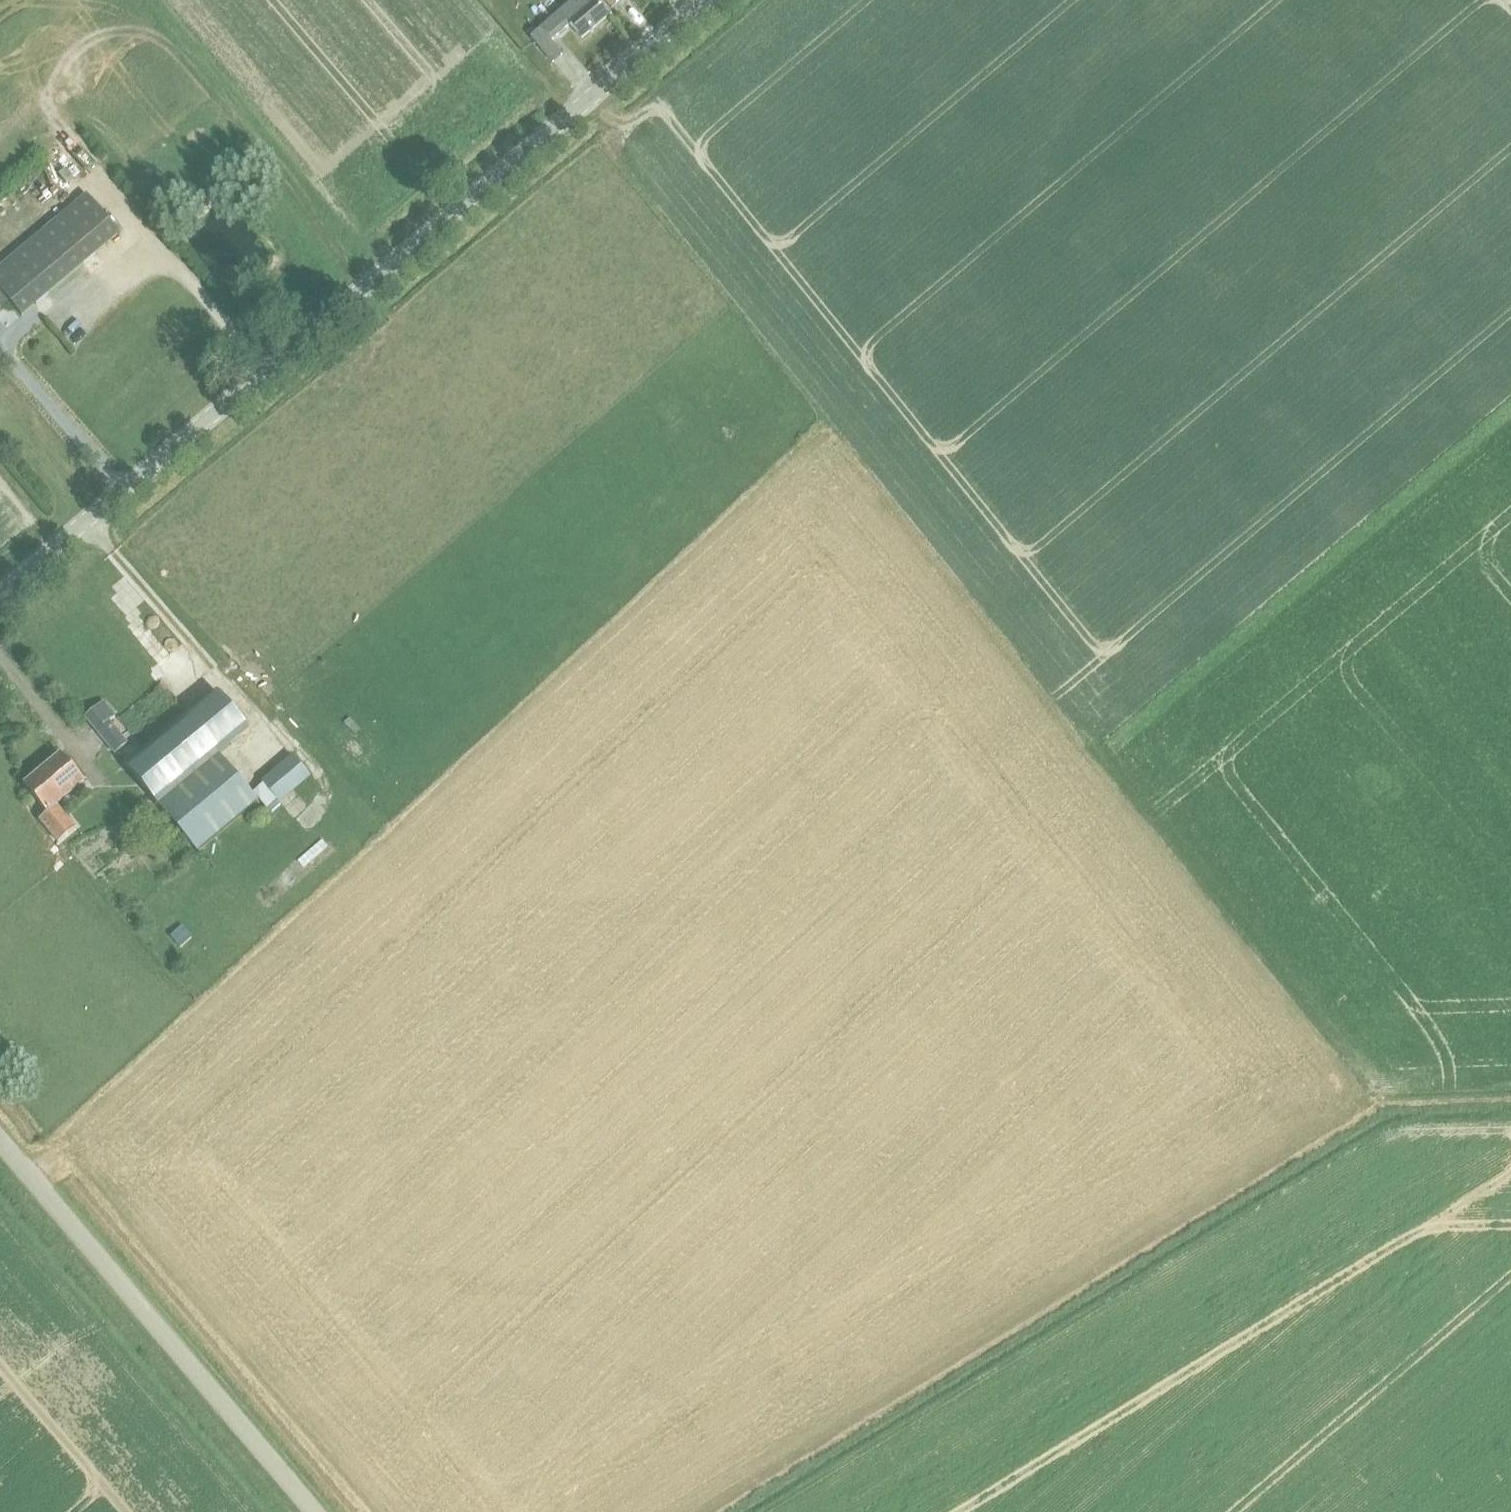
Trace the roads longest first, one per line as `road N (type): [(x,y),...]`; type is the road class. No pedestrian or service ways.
road 1 (unclassified): [(0,594),(711,0)]
road 2 (unclassified): [(309,1511),(0,1144)]

